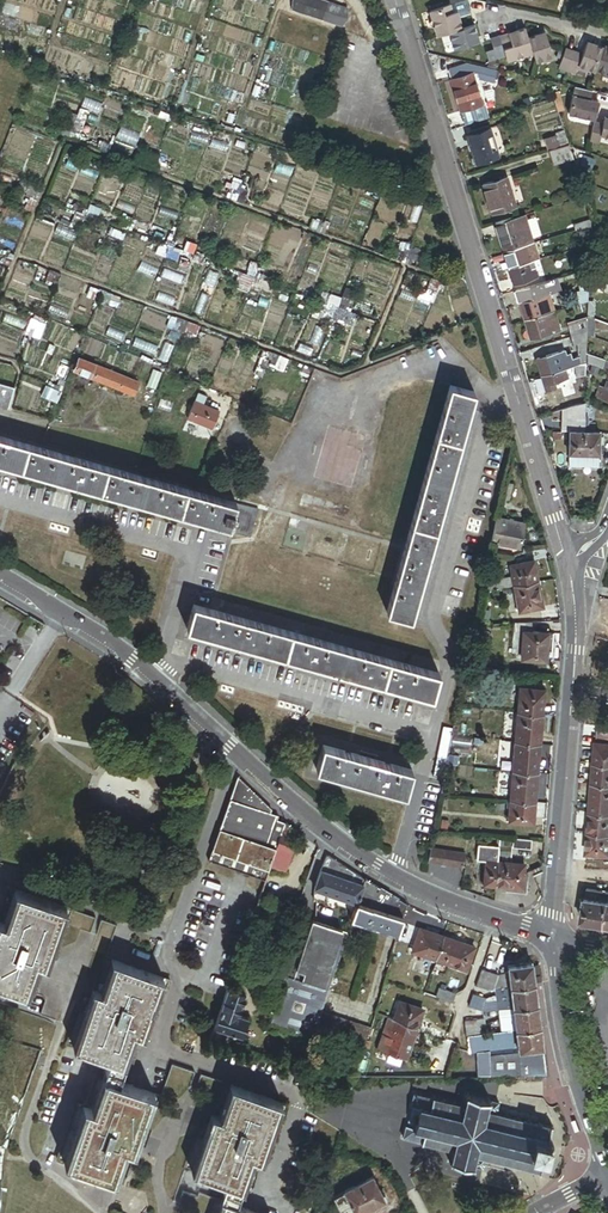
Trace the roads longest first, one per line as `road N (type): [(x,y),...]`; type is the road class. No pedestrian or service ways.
road 1 (residential): [(395,0),(572,577)]
road 2 (residential): [(289,1212),(276,1182),(301,1102),(164,1052),(188,977),(169,958),(172,938),(239,757)]
road 3 (tertiary): [(239,757),(376,868),(440,901),(553,940)]
road 4 (residential): [(572,577),(553,940)]
road 5 (tertiary): [(0,578),(131,659),(239,757)]
road 6 (tertiary): [(553,940),(566,1035),(607,1173)]
road 7 (residential): [(607,35),(500,12),(494,23)]

